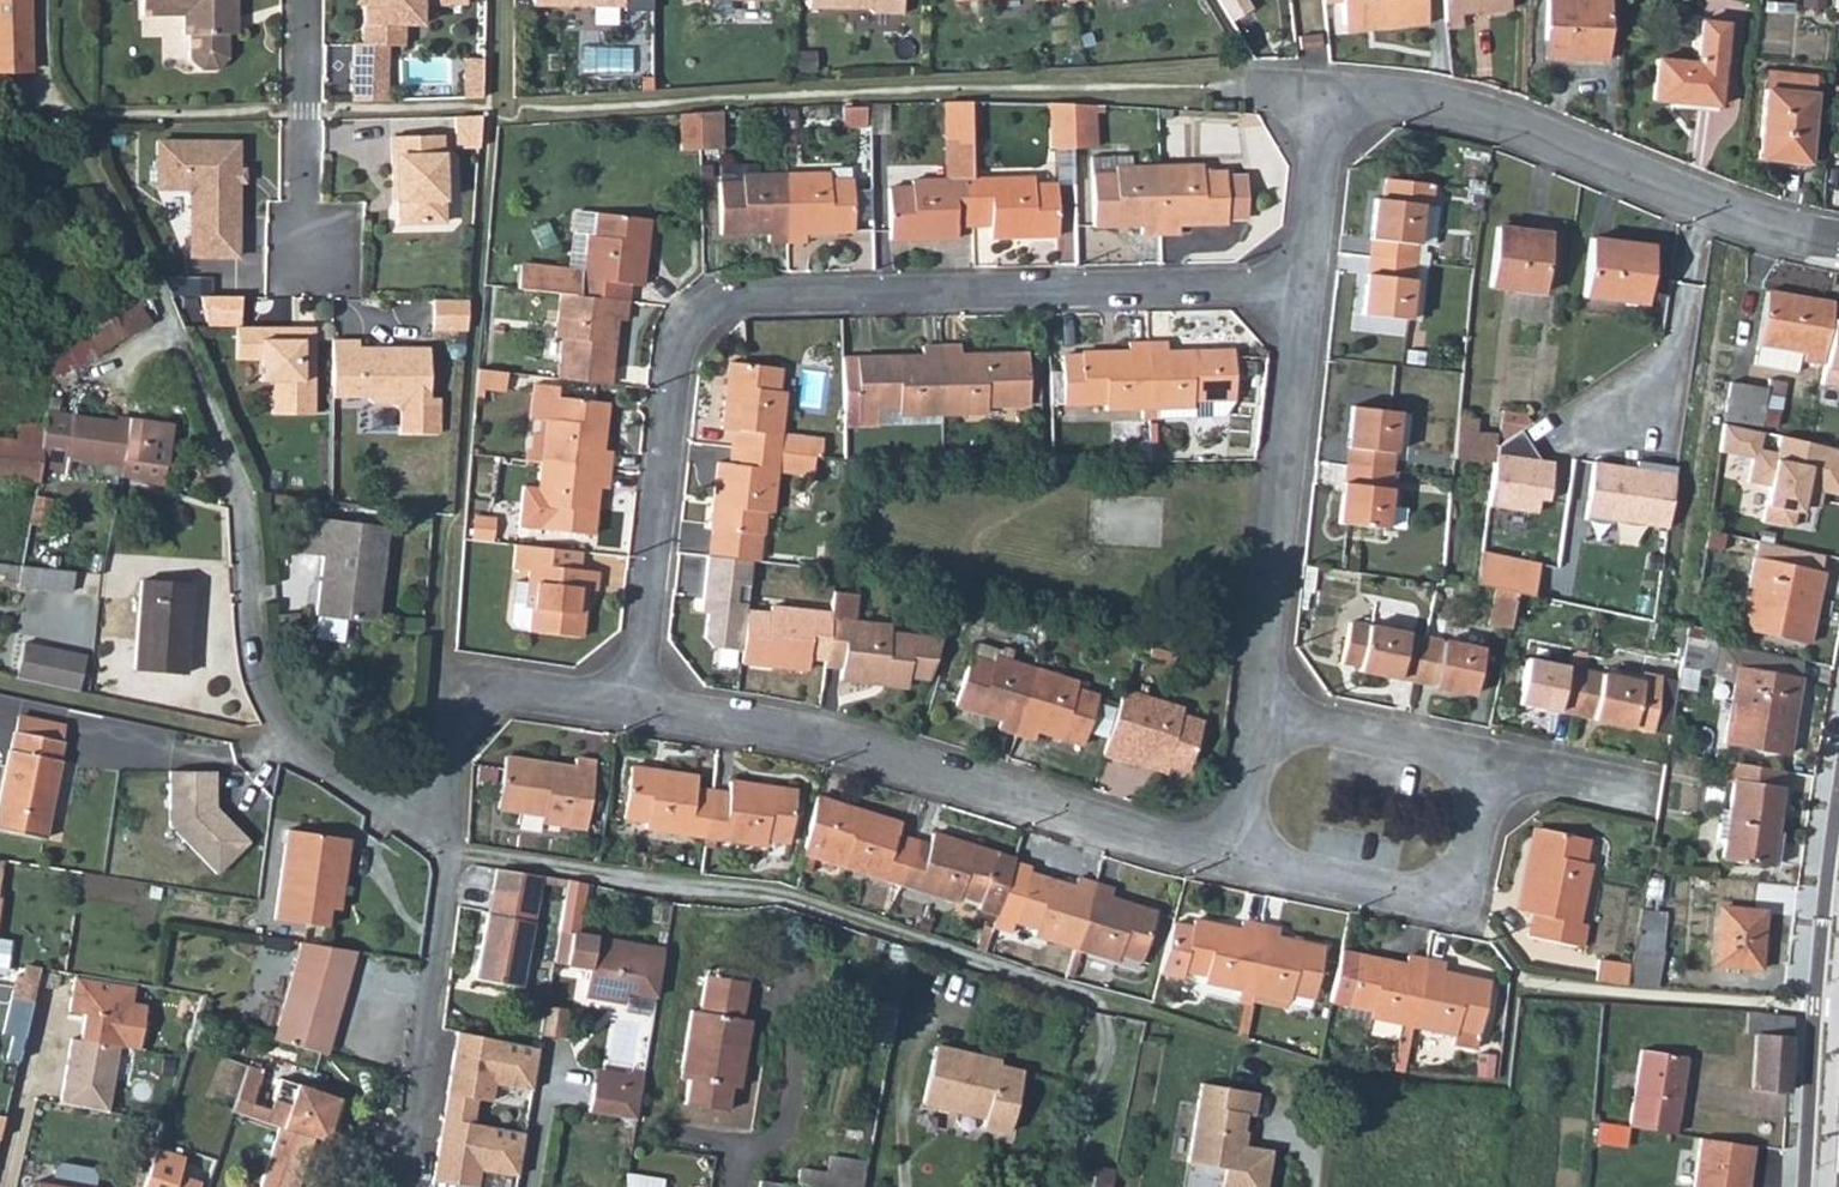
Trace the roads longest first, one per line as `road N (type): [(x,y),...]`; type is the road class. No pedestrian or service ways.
road 1 (residential): [(1306,291),(756,298),(708,314),(673,367),(635,706)]
road 2 (residential): [(73,117),(85,162),(144,264),(198,386),(238,507),(246,623),(265,699),(301,756),(447,843)]
road 3 (residential): [(635,706),(803,733),(1146,835),(1238,853)]
road 4 (residential): [(1838,242),(1727,214),(1506,122),(1404,99),(1330,93)]
road 5 (residential): [(1306,291),(1259,712)]
road 6 (residential): [(1838,806),(1816,1000),(1808,1186)]
road 7 (residential): [(447,843),(409,1186)]
road 8 (residential): [(1473,773),(1478,801),(1465,866),(1450,891),(1417,901),(1238,853)]
road 9 (residential): [(447,843),(448,747),(475,708),(522,694),(635,706)]
road 10 (residential): [(313,255),(302,203),(303,0)]
road 11 (residential): [(1259,712),(1456,750),(1473,773)]
road 12 (residential): [(1330,93),(1306,291)]
road 13 (residential): [(1473,773),(1628,790)]
road 14 (residential): [(1238,853),(1259,712)]
road 15 (residential): [(73,117),(37,100),(39,0)]

